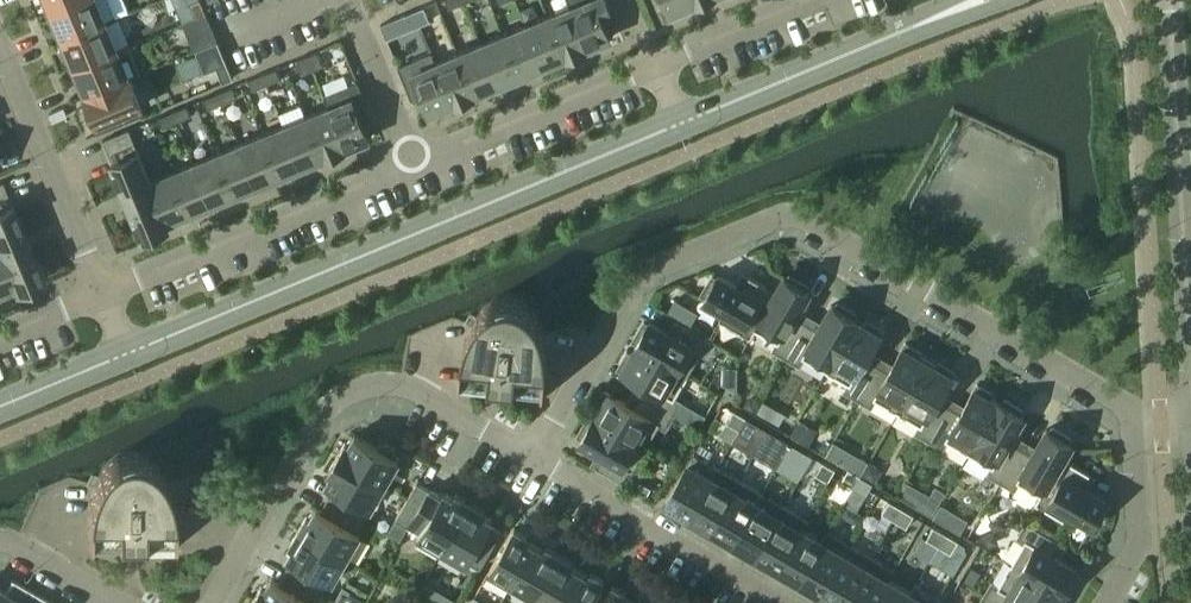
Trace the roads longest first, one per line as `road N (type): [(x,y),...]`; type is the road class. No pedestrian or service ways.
road 1 (residential): [(1132,430),(1103,390),(805,220),(774,223),(659,271),(634,294),(532,464)]
road 2 (tertiary): [(128,354),(680,123)]
road 3 (residential): [(214,602),(338,399),(367,386),(402,389),(532,464)]
road 4 (residential): [(1190,341),(1170,0)]
road 5 (residential): [(102,288),(413,161)]
road 6 (residential): [(532,464),(777,602)]
road 7 (residential): [(102,288),(0,38)]
road 8 (residential): [(413,161),(652,64)]
road 9 (tertiary): [(791,77),(1012,0)]
road 10 (residential): [(1091,602),(1134,513),(1132,430)]
road 11 (residential): [(413,161),(342,0)]
road 12 (tertiary): [(947,0),(791,77)]
road 13 (residential): [(652,64),(807,0)]
road 14 (tertiary): [(0,407),(128,354)]
road 15 (residential): [(116,602),(14,544),(0,545)]
road 16 (tertiary): [(680,123),(791,77)]

